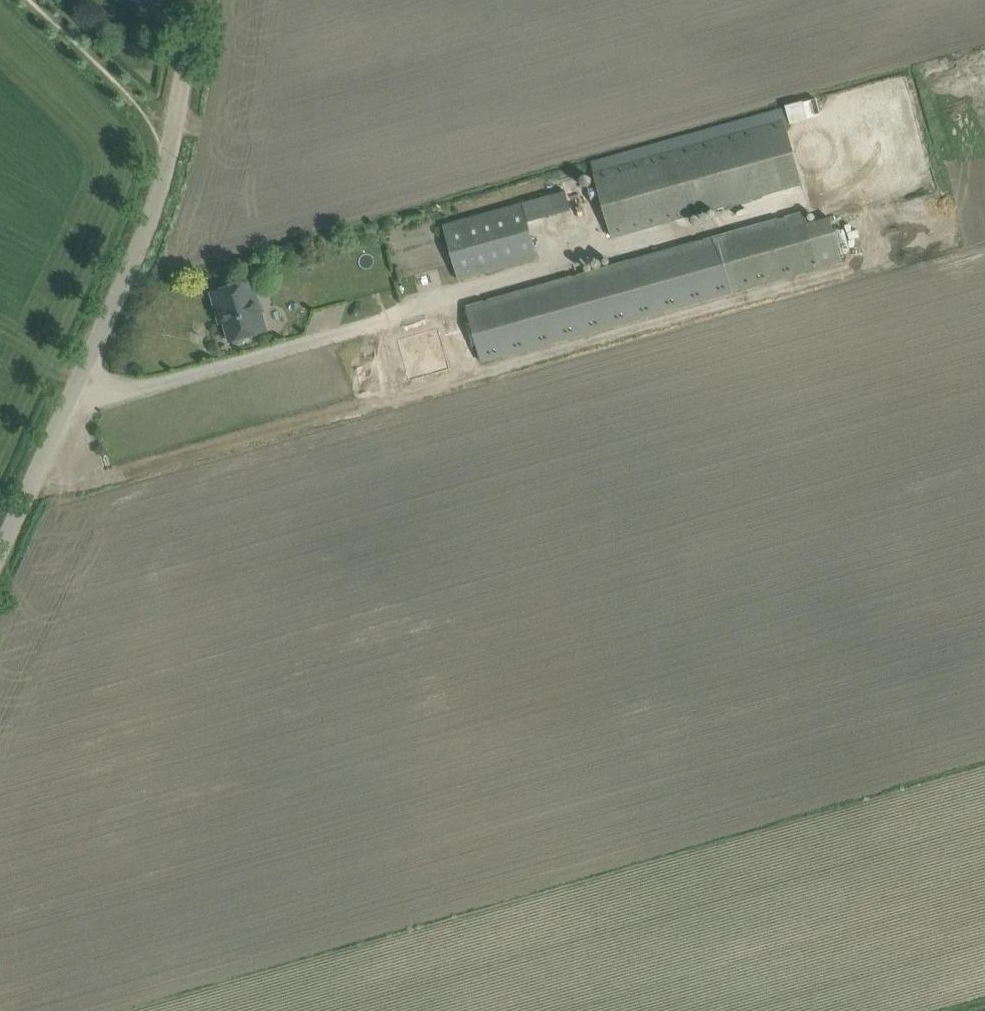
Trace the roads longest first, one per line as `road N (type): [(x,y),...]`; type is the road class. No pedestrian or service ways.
road 1 (unclassified): [(0,550),(143,237),(173,134),(194,0)]

